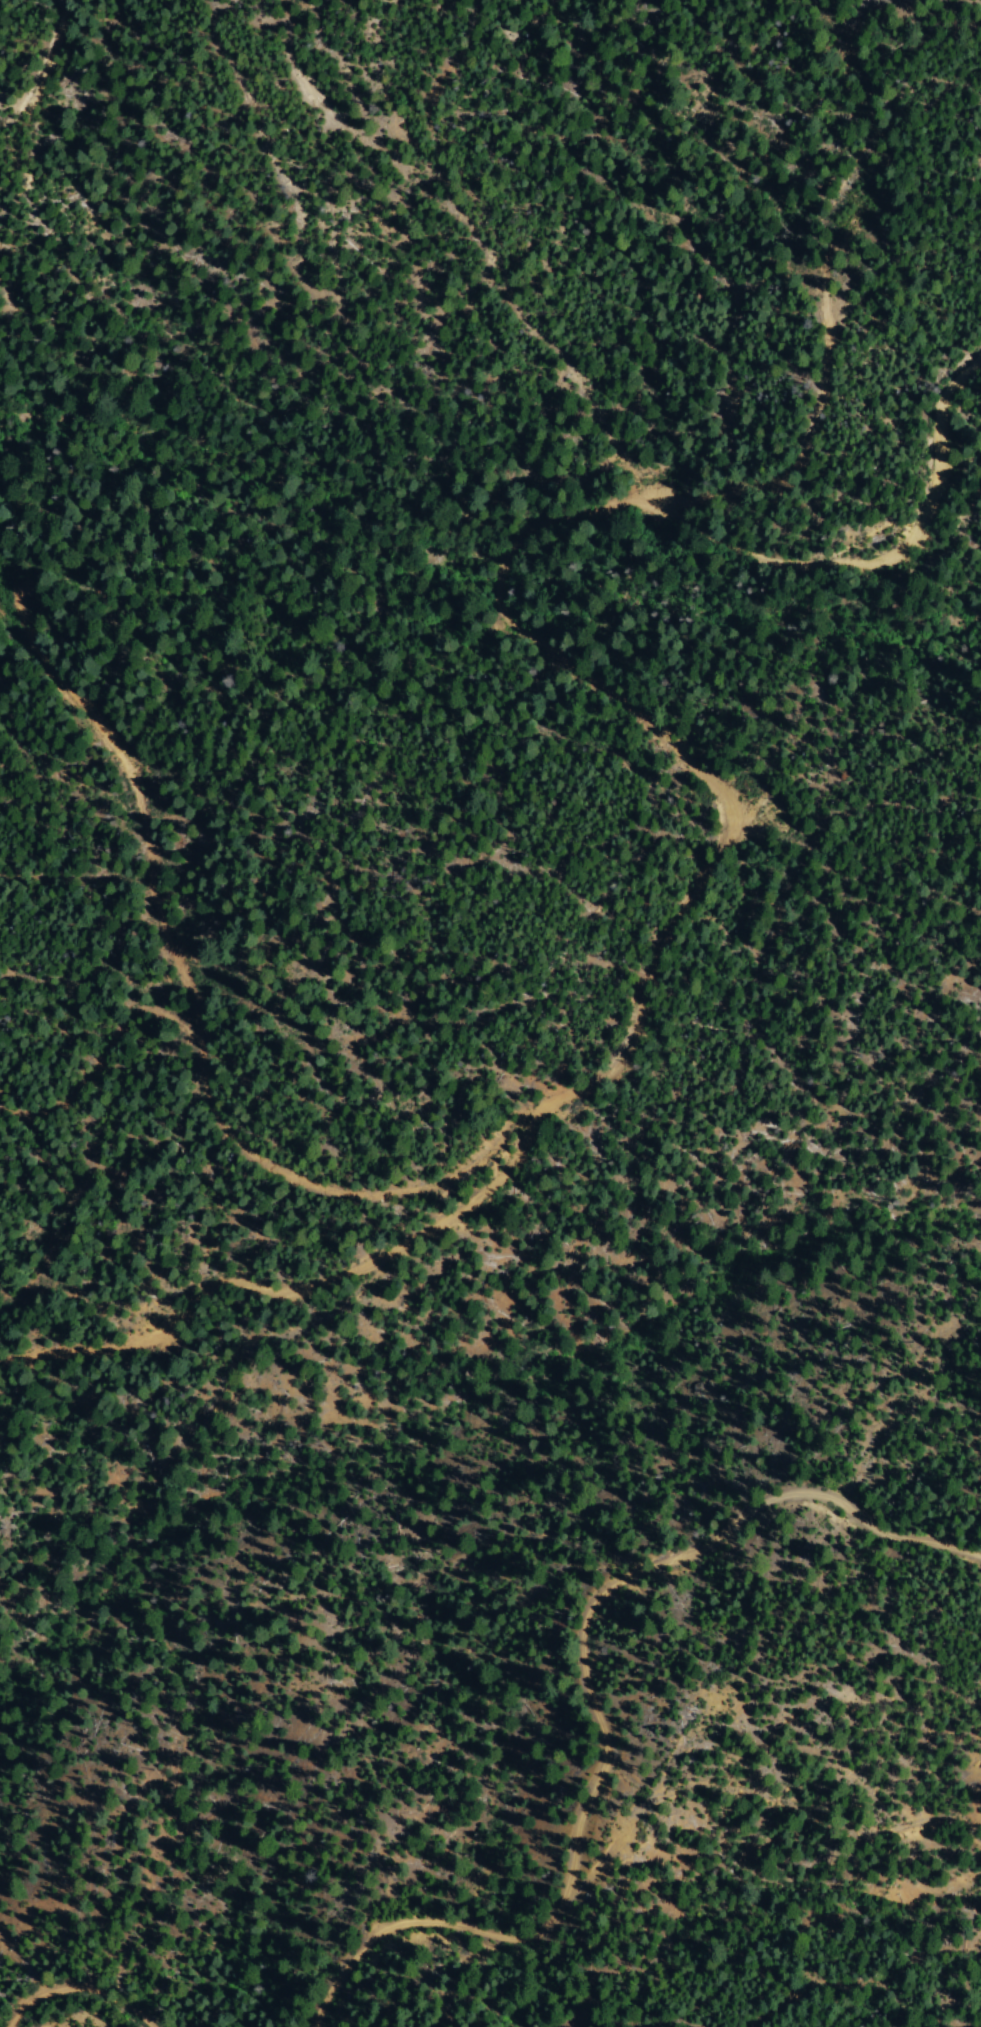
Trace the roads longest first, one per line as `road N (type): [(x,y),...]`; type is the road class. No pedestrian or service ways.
road 1 (track): [(980,455),(872,596),(728,607),(556,551),(478,590),(461,646),(567,735),(645,825),(667,947),(623,1042),(517,1171),(250,1338),(23,1411),(0,1427)]
road 2 (track): [(980,1615),(823,1533),(717,1539),(606,1611),(595,1790),(556,1890),(467,1980),(334,2013),(316,2026)]

